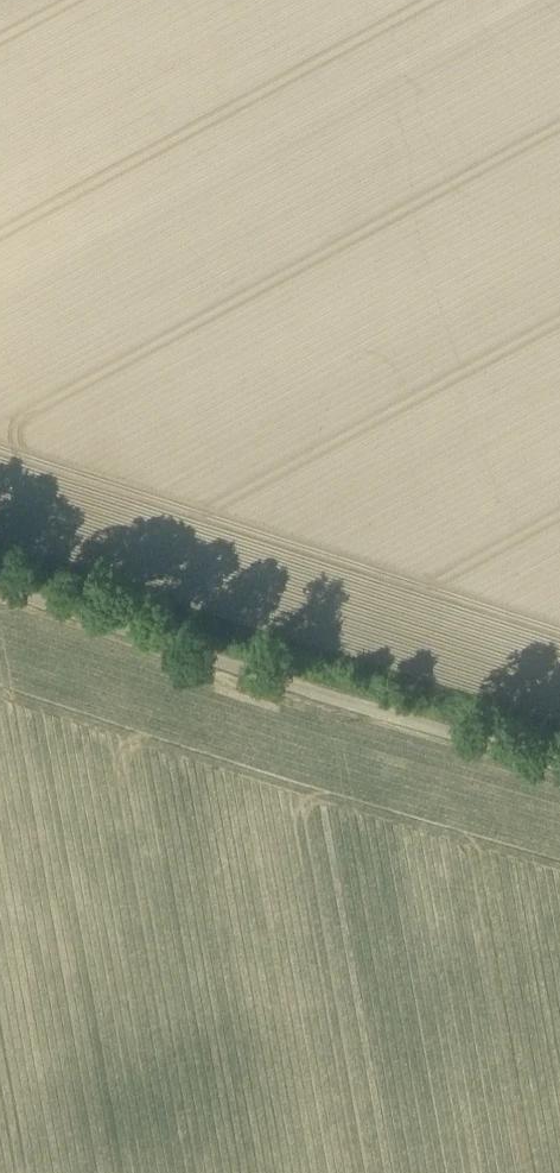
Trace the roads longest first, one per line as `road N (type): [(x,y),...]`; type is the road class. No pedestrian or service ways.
road 1 (unclassified): [(559,760),(0,574)]

